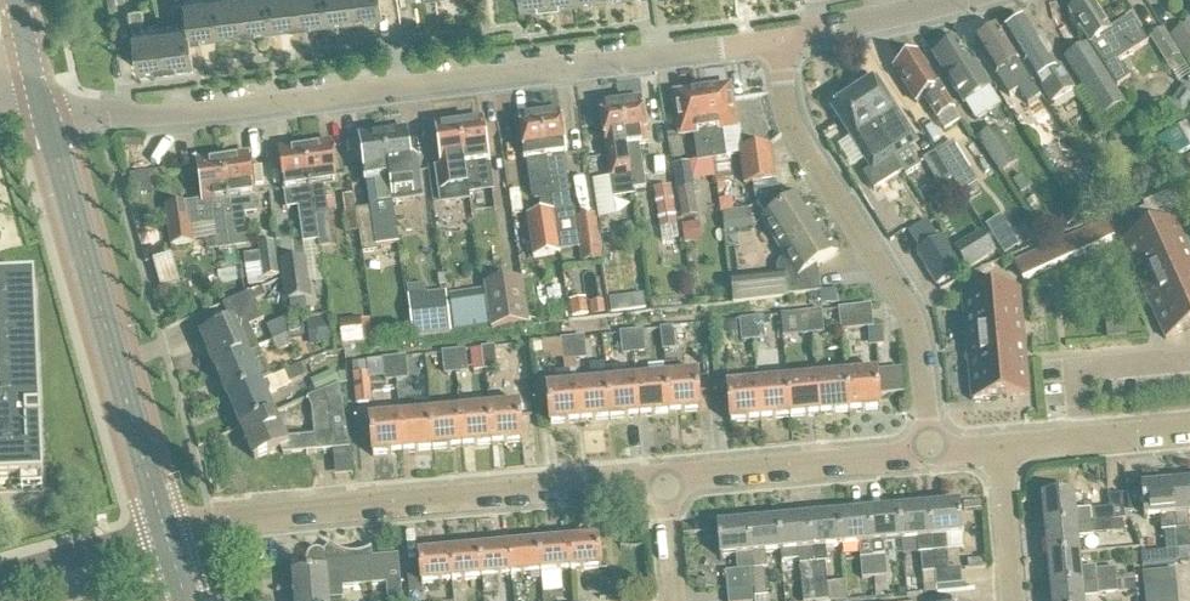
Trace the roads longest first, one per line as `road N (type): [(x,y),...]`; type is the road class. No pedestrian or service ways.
road 1 (residential): [(774,35),(172,113),(98,115),(43,105)]
road 2 (residential): [(165,533),(215,522),(665,483)]
road 3 (residential): [(931,458),(908,314),(810,157),(774,35)]
road 4 (tertiary): [(165,533),(43,105)]
road 5 (residential): [(665,483),(931,458)]
road 6 (residential): [(1189,361),(1078,372),(1085,442)]
road 7 (residential): [(948,0),(774,35)]
road 8 (residential): [(0,580),(165,533)]
road 9 (residential): [(1000,450),(1015,600)]

